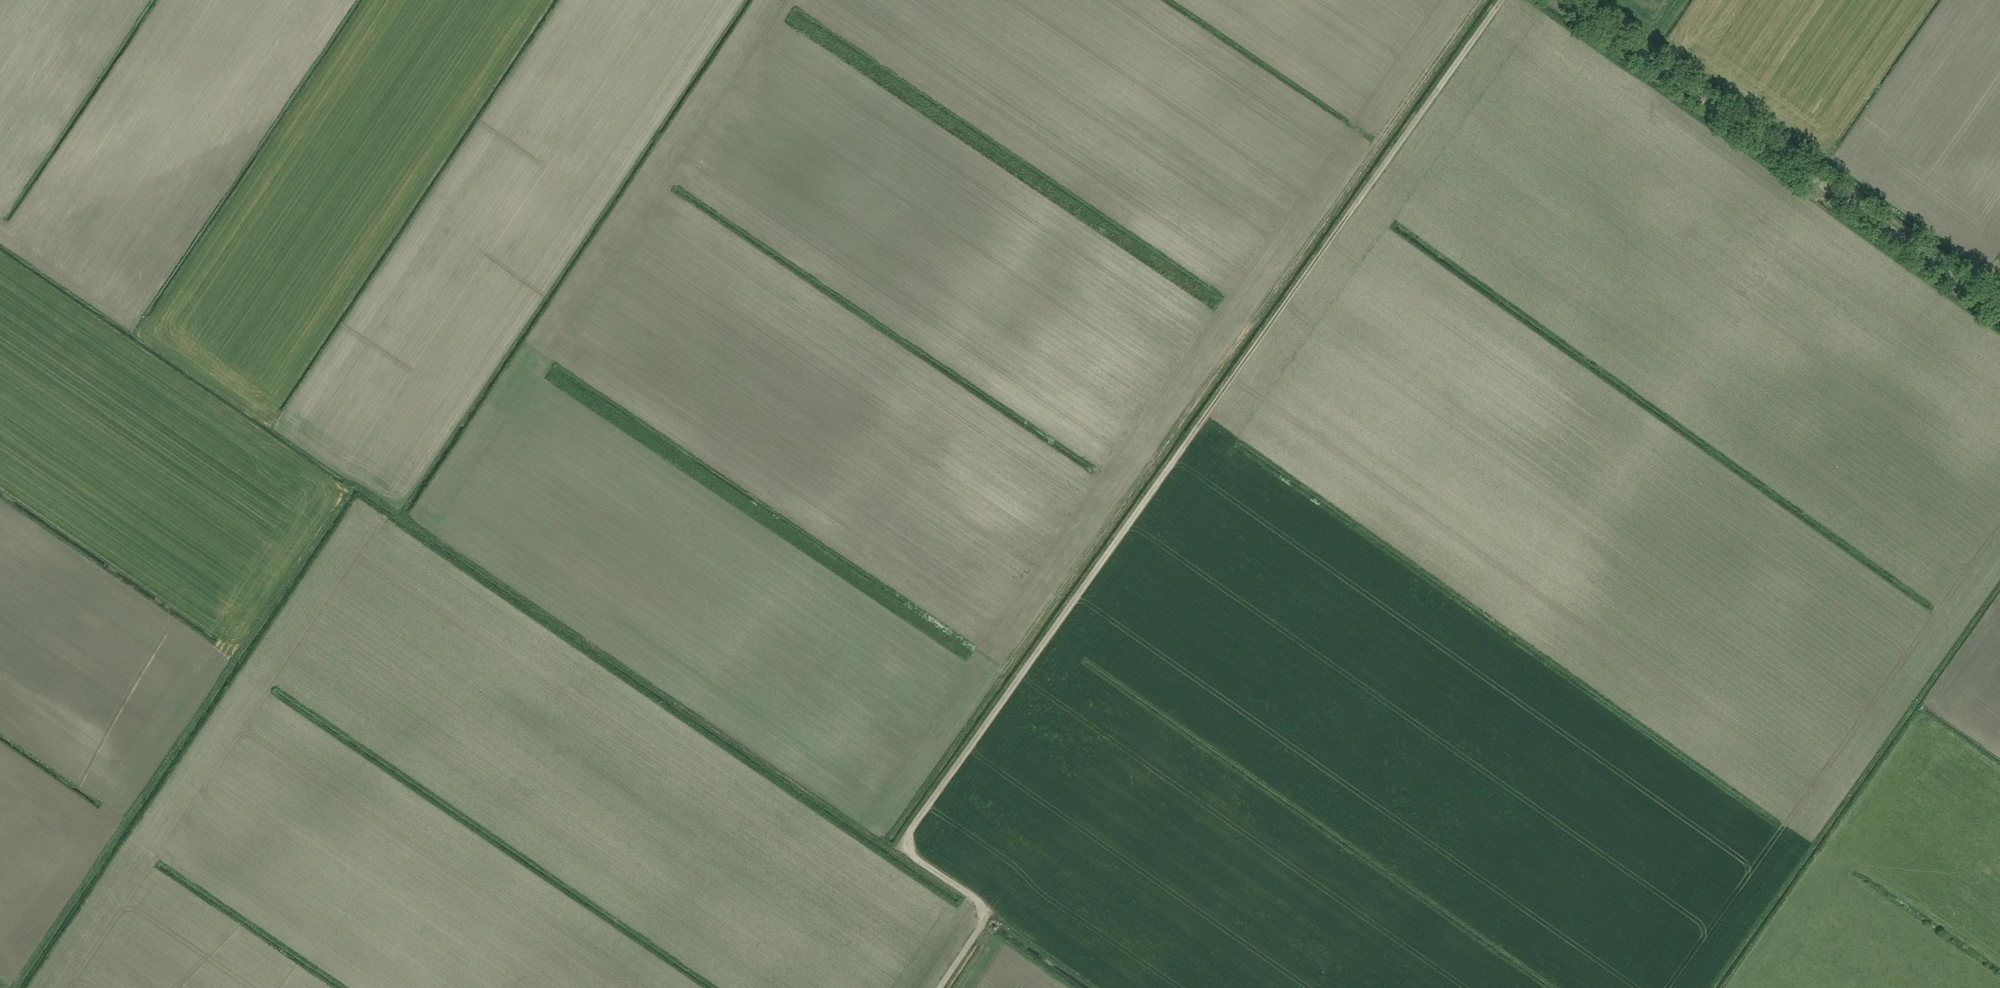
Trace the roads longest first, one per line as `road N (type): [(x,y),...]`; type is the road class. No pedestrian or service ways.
road 1 (unclassified): [(1999,308),(1568,0)]

